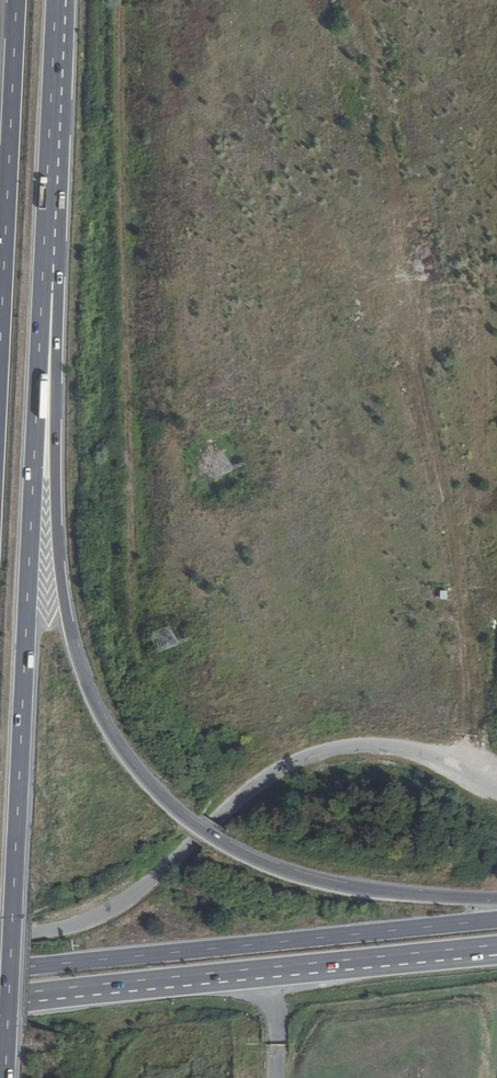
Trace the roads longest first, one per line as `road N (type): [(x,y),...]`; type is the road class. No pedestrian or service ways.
road 1 (motorway): [(496,899),(333,886),(276,869),(186,816),(127,757),(89,688),(66,611),(57,544),(58,301),(44,282)]
road 2 (motorway): [(5,1077),(44,282)]
road 3 (track): [(119,0),(133,628),(143,667)]
road 4 (unclassified): [(494,790),(442,761),(391,748),(345,746),(299,760),(228,805),(122,903),(78,924),(0,936)]
road 5 (trunk): [(496,920),(0,970)]
road 6 (trunk): [(0,1003),(468,952)]
road 7 (motorway): [(17,0),(0,353)]
road 8 (motorway): [(44,282),(57,0)]

